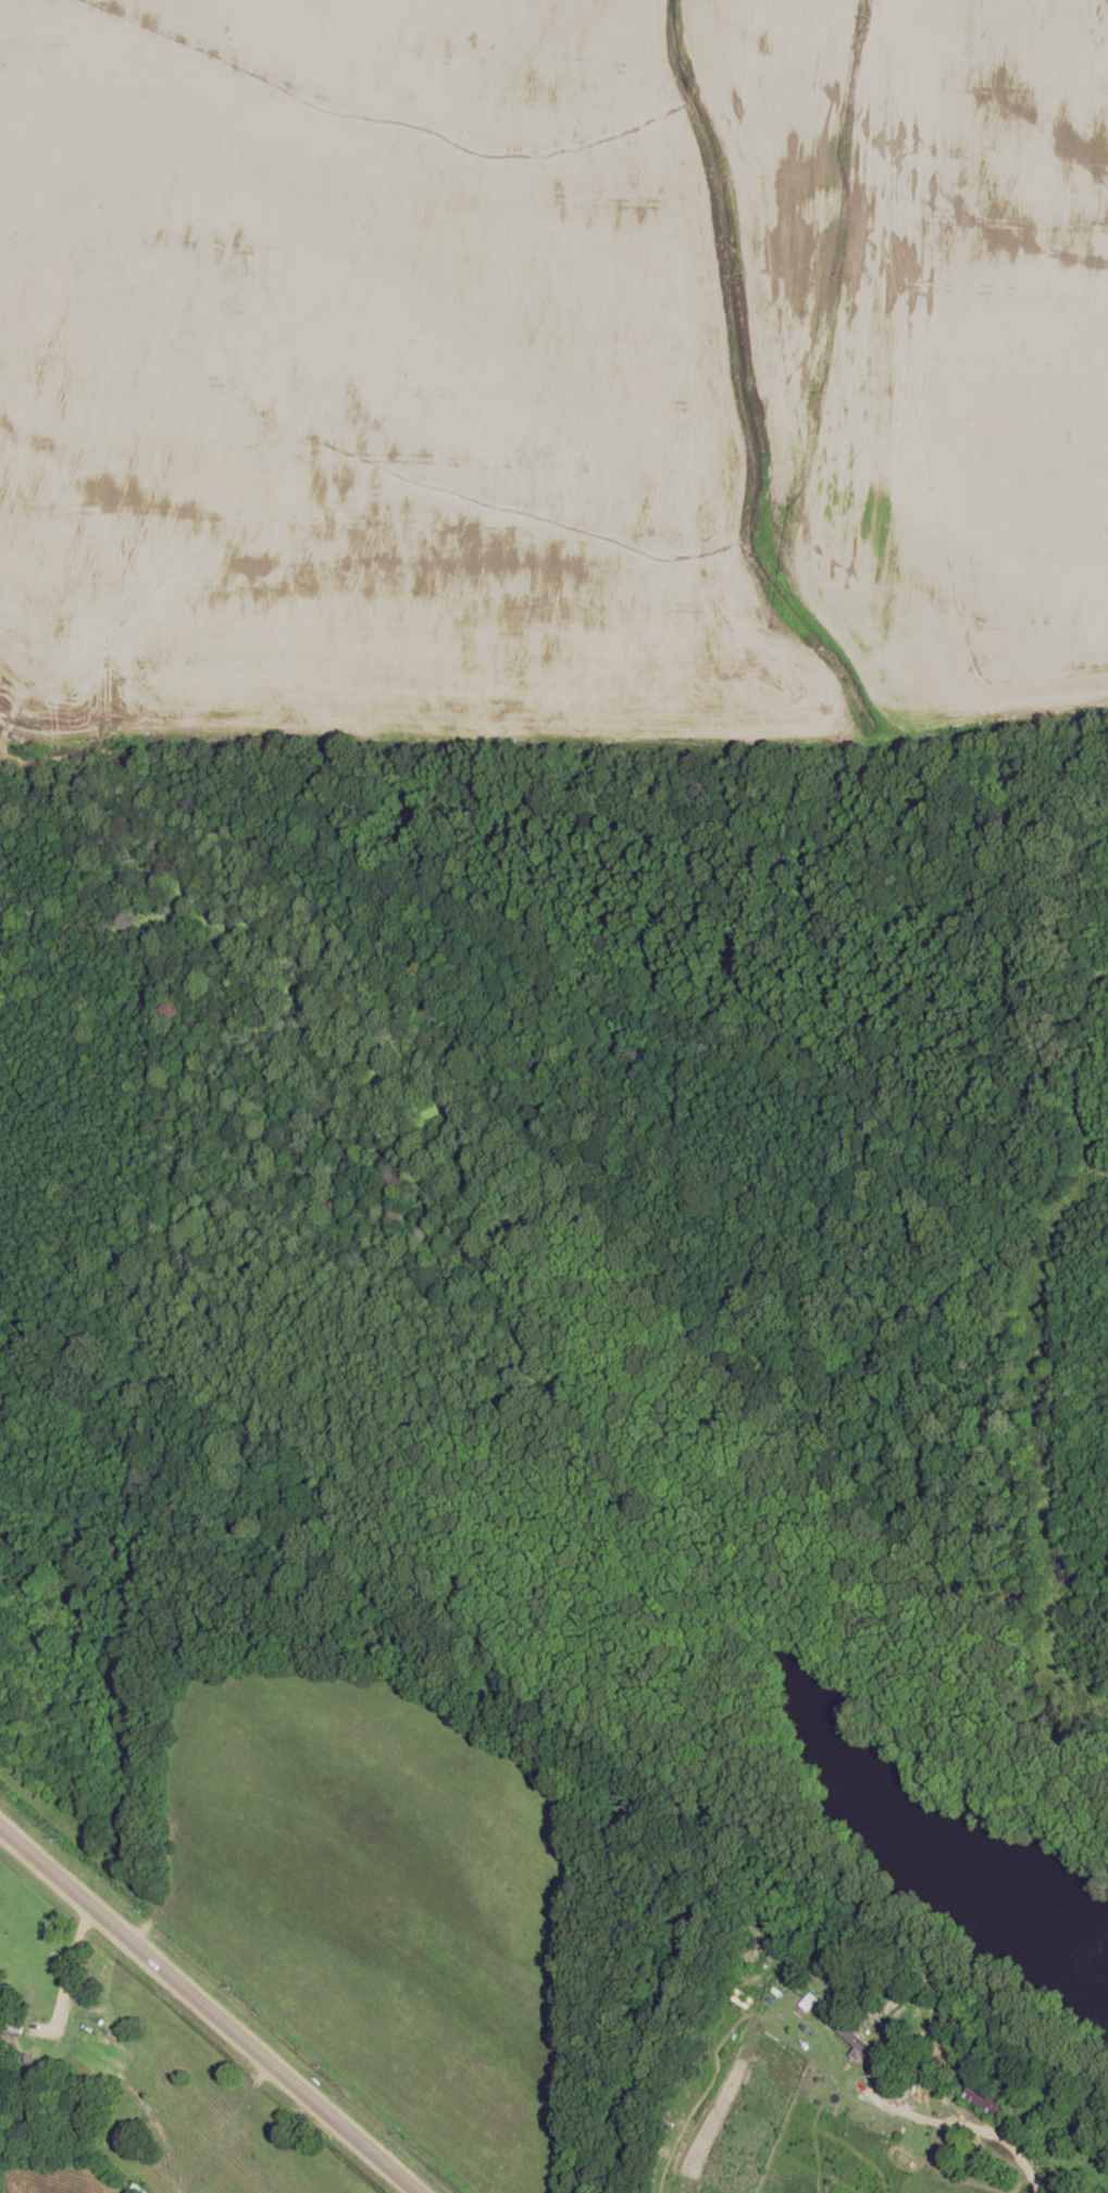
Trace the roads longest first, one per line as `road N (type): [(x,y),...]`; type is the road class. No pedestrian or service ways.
road 1 (secondary): [(418,2192),(0,1825)]

